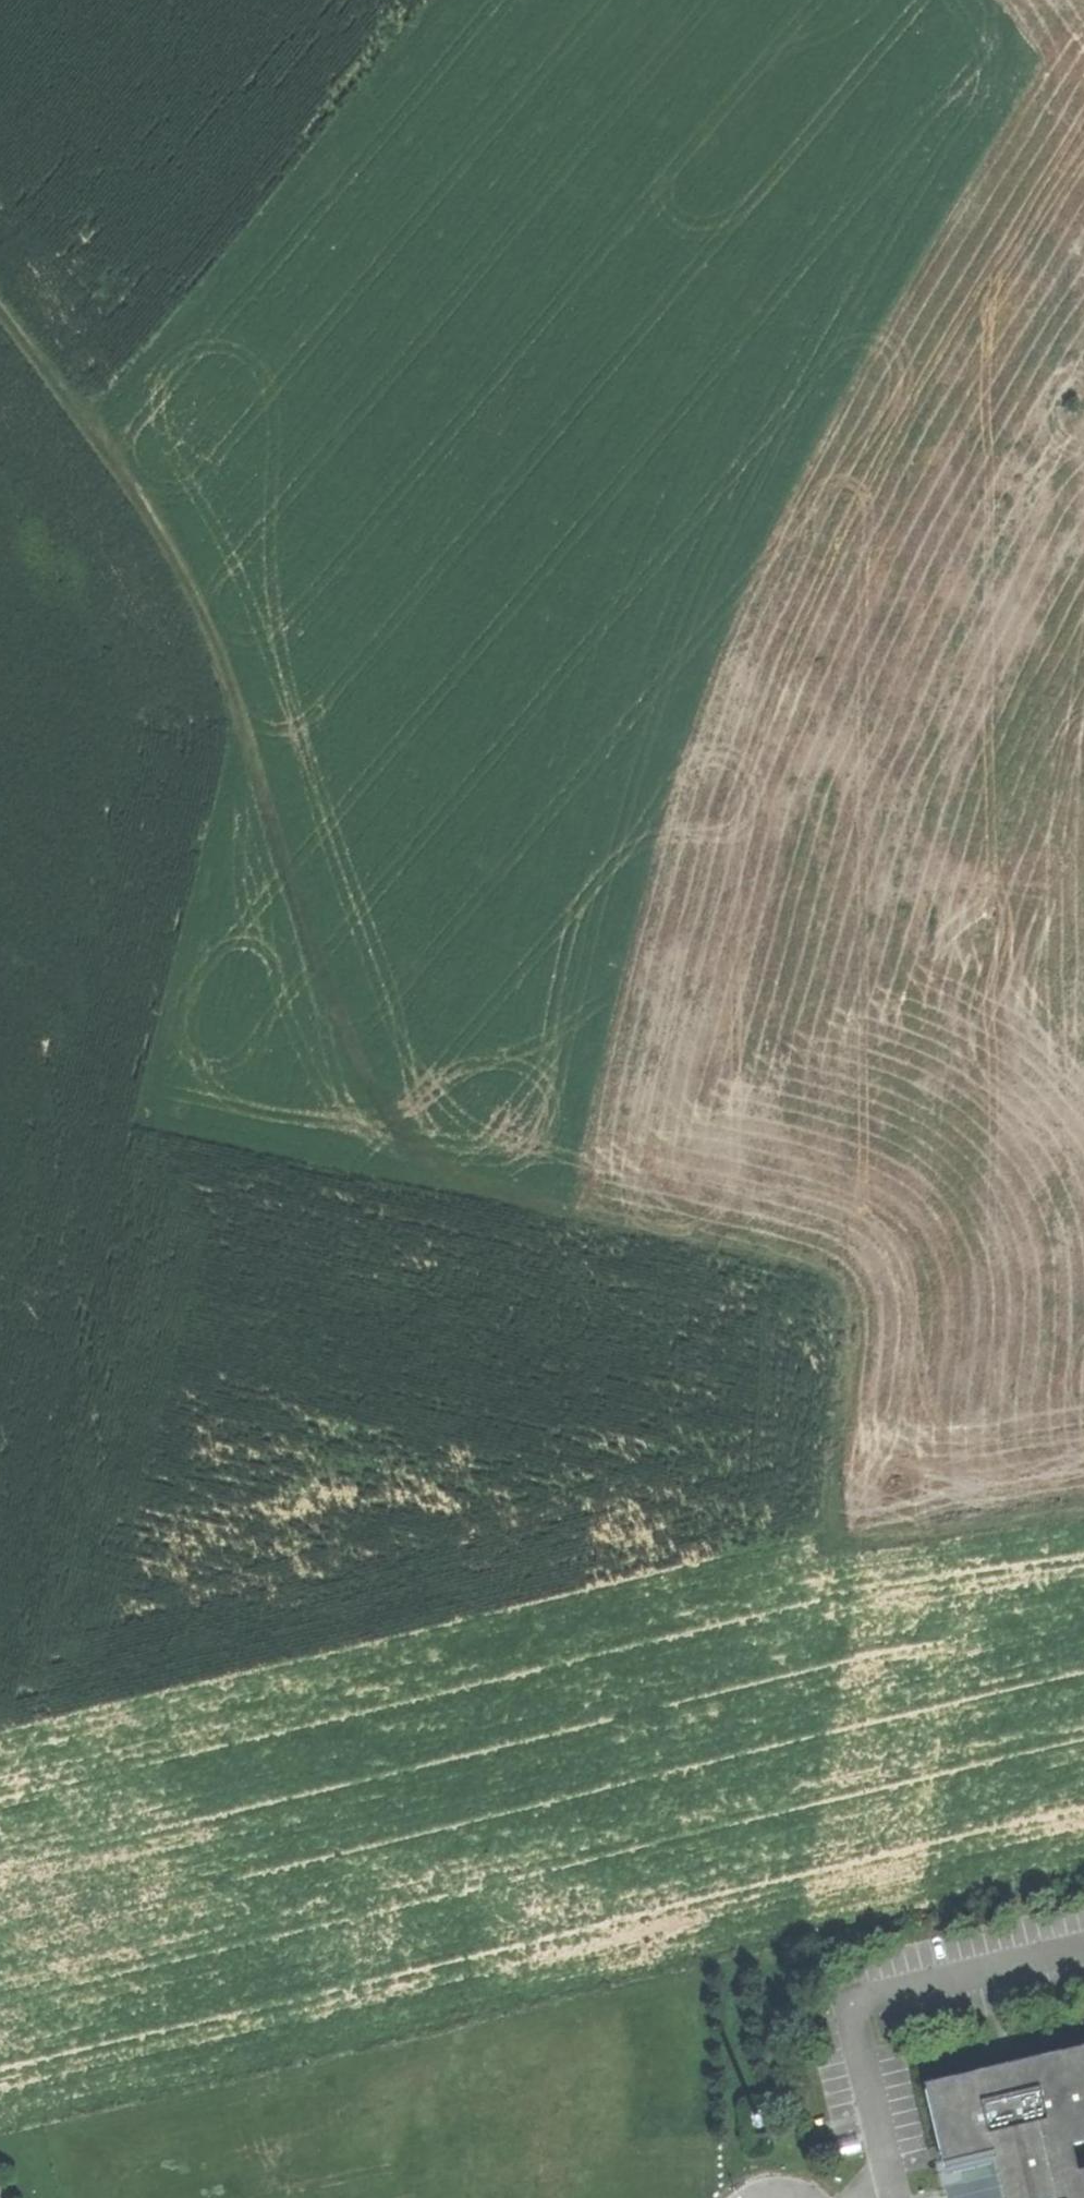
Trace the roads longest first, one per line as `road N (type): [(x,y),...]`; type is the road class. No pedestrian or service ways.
road 1 (track): [(0,316),(121,472),(205,618),(268,797),(298,946),(351,1090),(409,1162),(466,1195),(752,1245),(833,1279),(856,1327),(825,1530),(838,1548),(874,1550)]
road 2 (track): [(1083,1515),(874,1550)]

